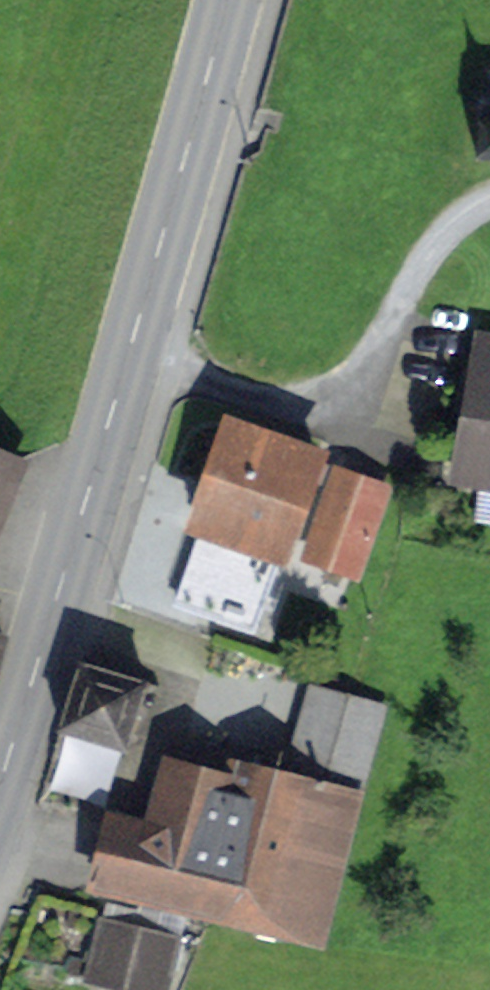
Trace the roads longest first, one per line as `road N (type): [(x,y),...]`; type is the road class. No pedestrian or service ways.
road 1 (secondary): [(230,0),(0,777)]

